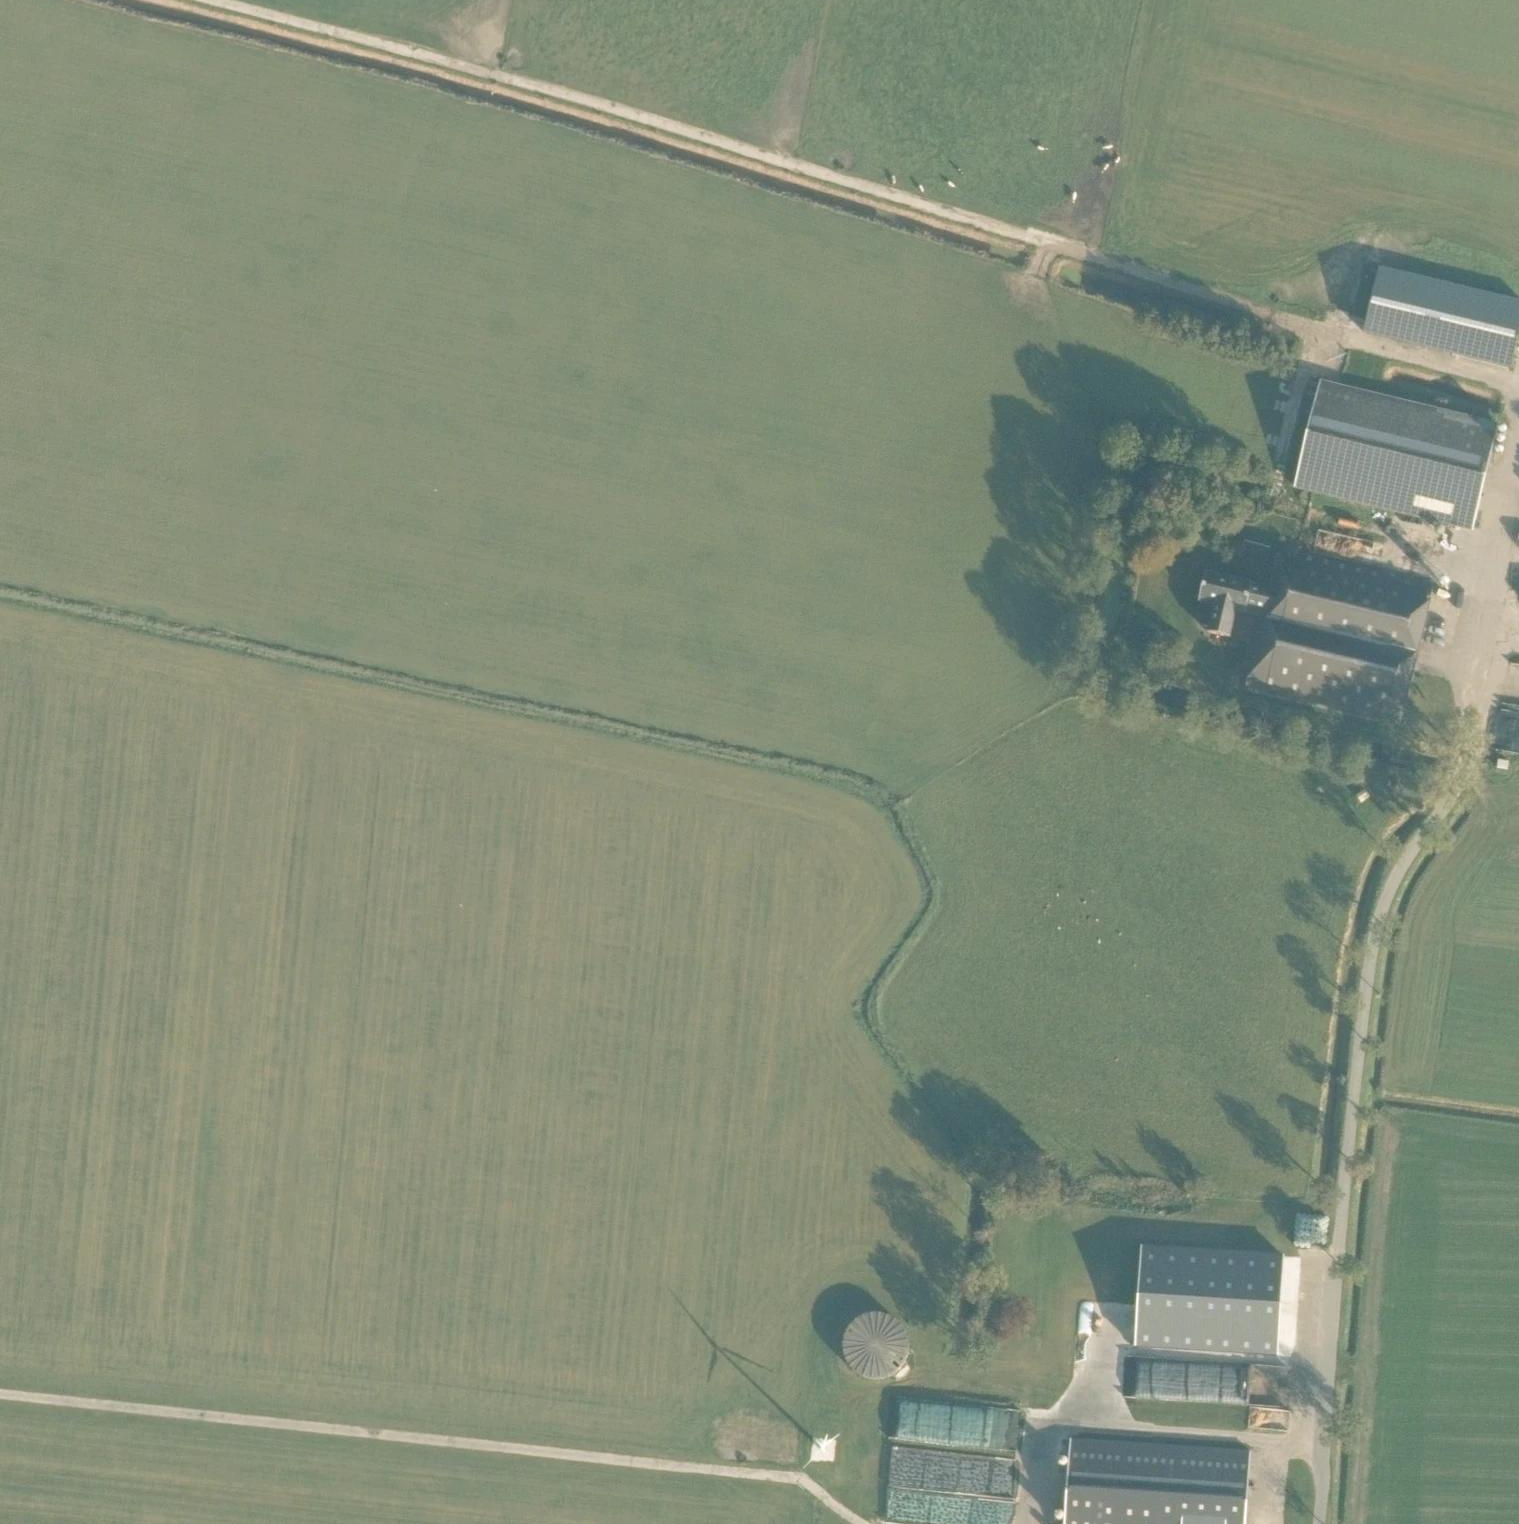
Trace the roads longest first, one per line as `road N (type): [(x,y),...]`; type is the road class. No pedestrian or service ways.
road 1 (track): [(1518,414),(1514,386),(1485,374),(455,67),(192,0)]

